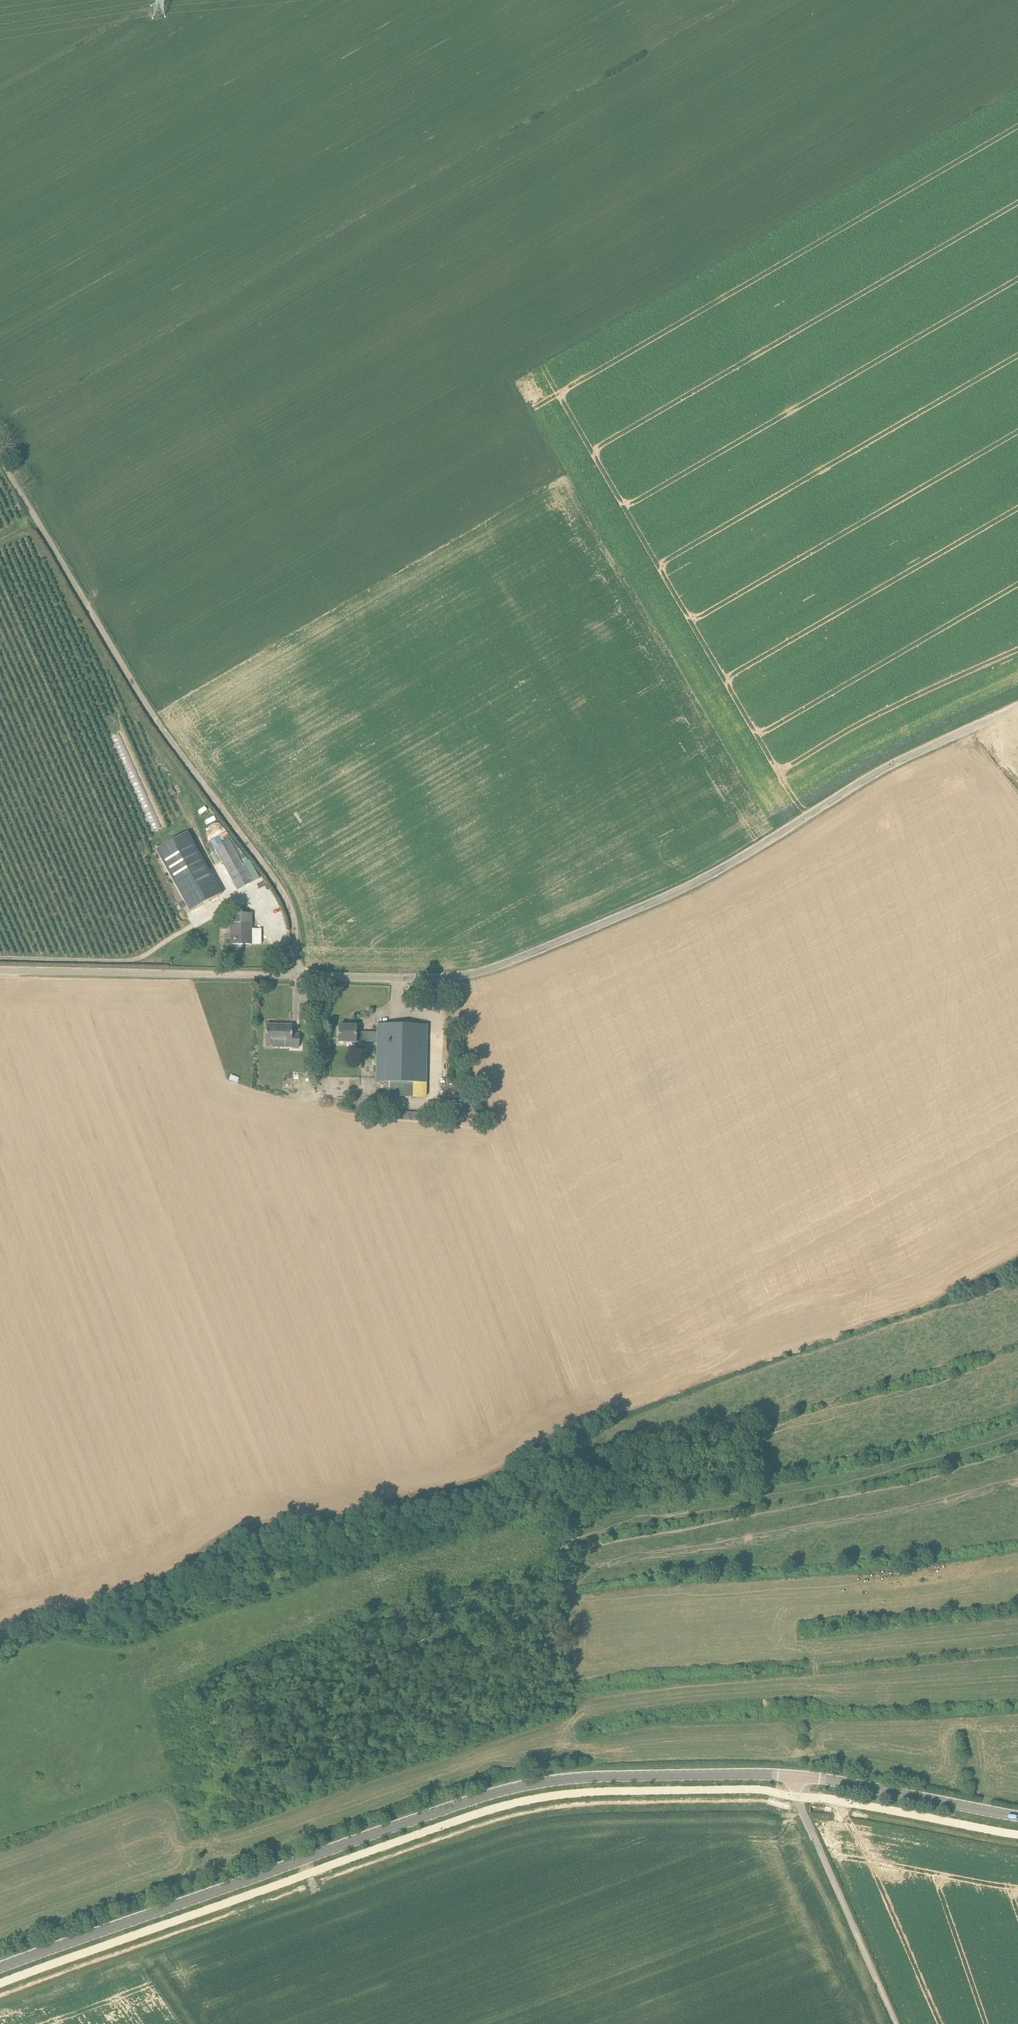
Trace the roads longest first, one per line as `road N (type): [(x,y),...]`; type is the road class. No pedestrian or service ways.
road 1 (tertiary): [(0,1966),(512,1788),(589,1777),(794,1776)]
road 2 (unclassified): [(296,976),(441,978),(507,963),(690,886),(879,771),(1017,707)]
road 3 (unclassified): [(296,976),(294,925),(283,892),(152,713),(0,458)]
road 4 (unclassified): [(0,970),(296,976)]
road 5 (unclassified): [(895,2023),(794,1776)]
road 6 (tertiary): [(794,1776),(1017,1816)]

